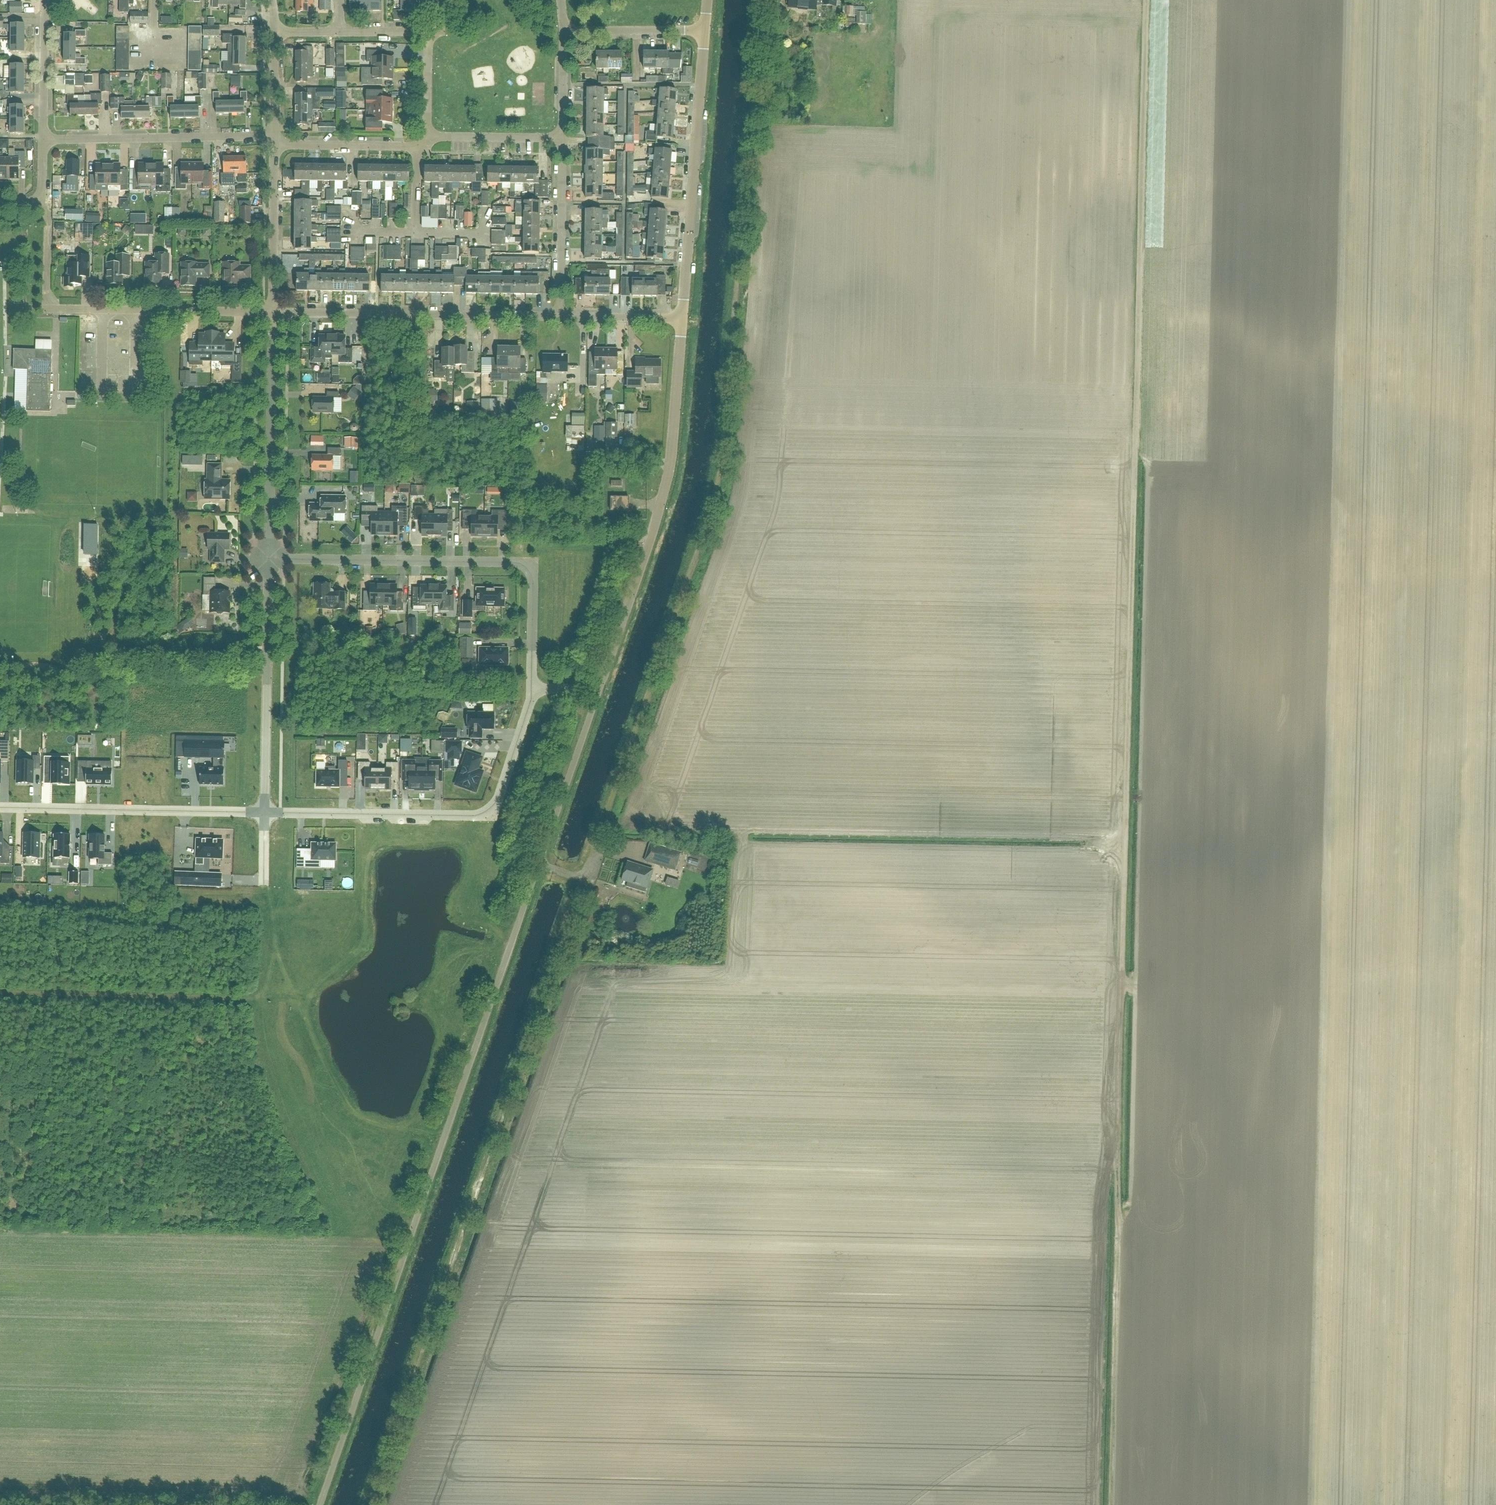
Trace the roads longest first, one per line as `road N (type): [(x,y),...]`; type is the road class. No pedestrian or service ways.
road 1 (track): [(370,1504),(711,517),(727,431),(760,0)]
road 2 (track): [(1144,0),(1109,1504)]
road 3 (unclassified): [(319,1504),(600,687)]
road 4 (residential): [(269,559),(523,565),(532,582),(530,690)]
road 5 (unclassified): [(600,687),(666,475),(682,320)]
road 6 (residential): [(530,690),(491,816),(266,814)]
road 7 (residential): [(273,313),(46,310),(42,203)]
road 8 (unclassified): [(682,320),(705,31)]
road 9 (residential): [(560,318),(273,313)]
road 10 (residential): [(266,814),(0,807)]
road 11 (residential): [(266,814),(269,559)]
road 12 (residential): [(269,559),(273,313)]
road 13 (residential): [(275,141),(254,135),(43,140)]
road 14 (residential): [(560,318),(563,139)]
road 15 (residential): [(273,313),(275,141)]
road 16 (residential): [(428,32),(275,32)]
road 17 (residential): [(428,141),(275,141)]
road 18 (residential): [(705,31),(564,31)]
road 19 (residential): [(43,140),(45,0)]
road 20 (residential): [(563,139),(428,141)]
road 21 (residential): [(682,320),(560,318)]

